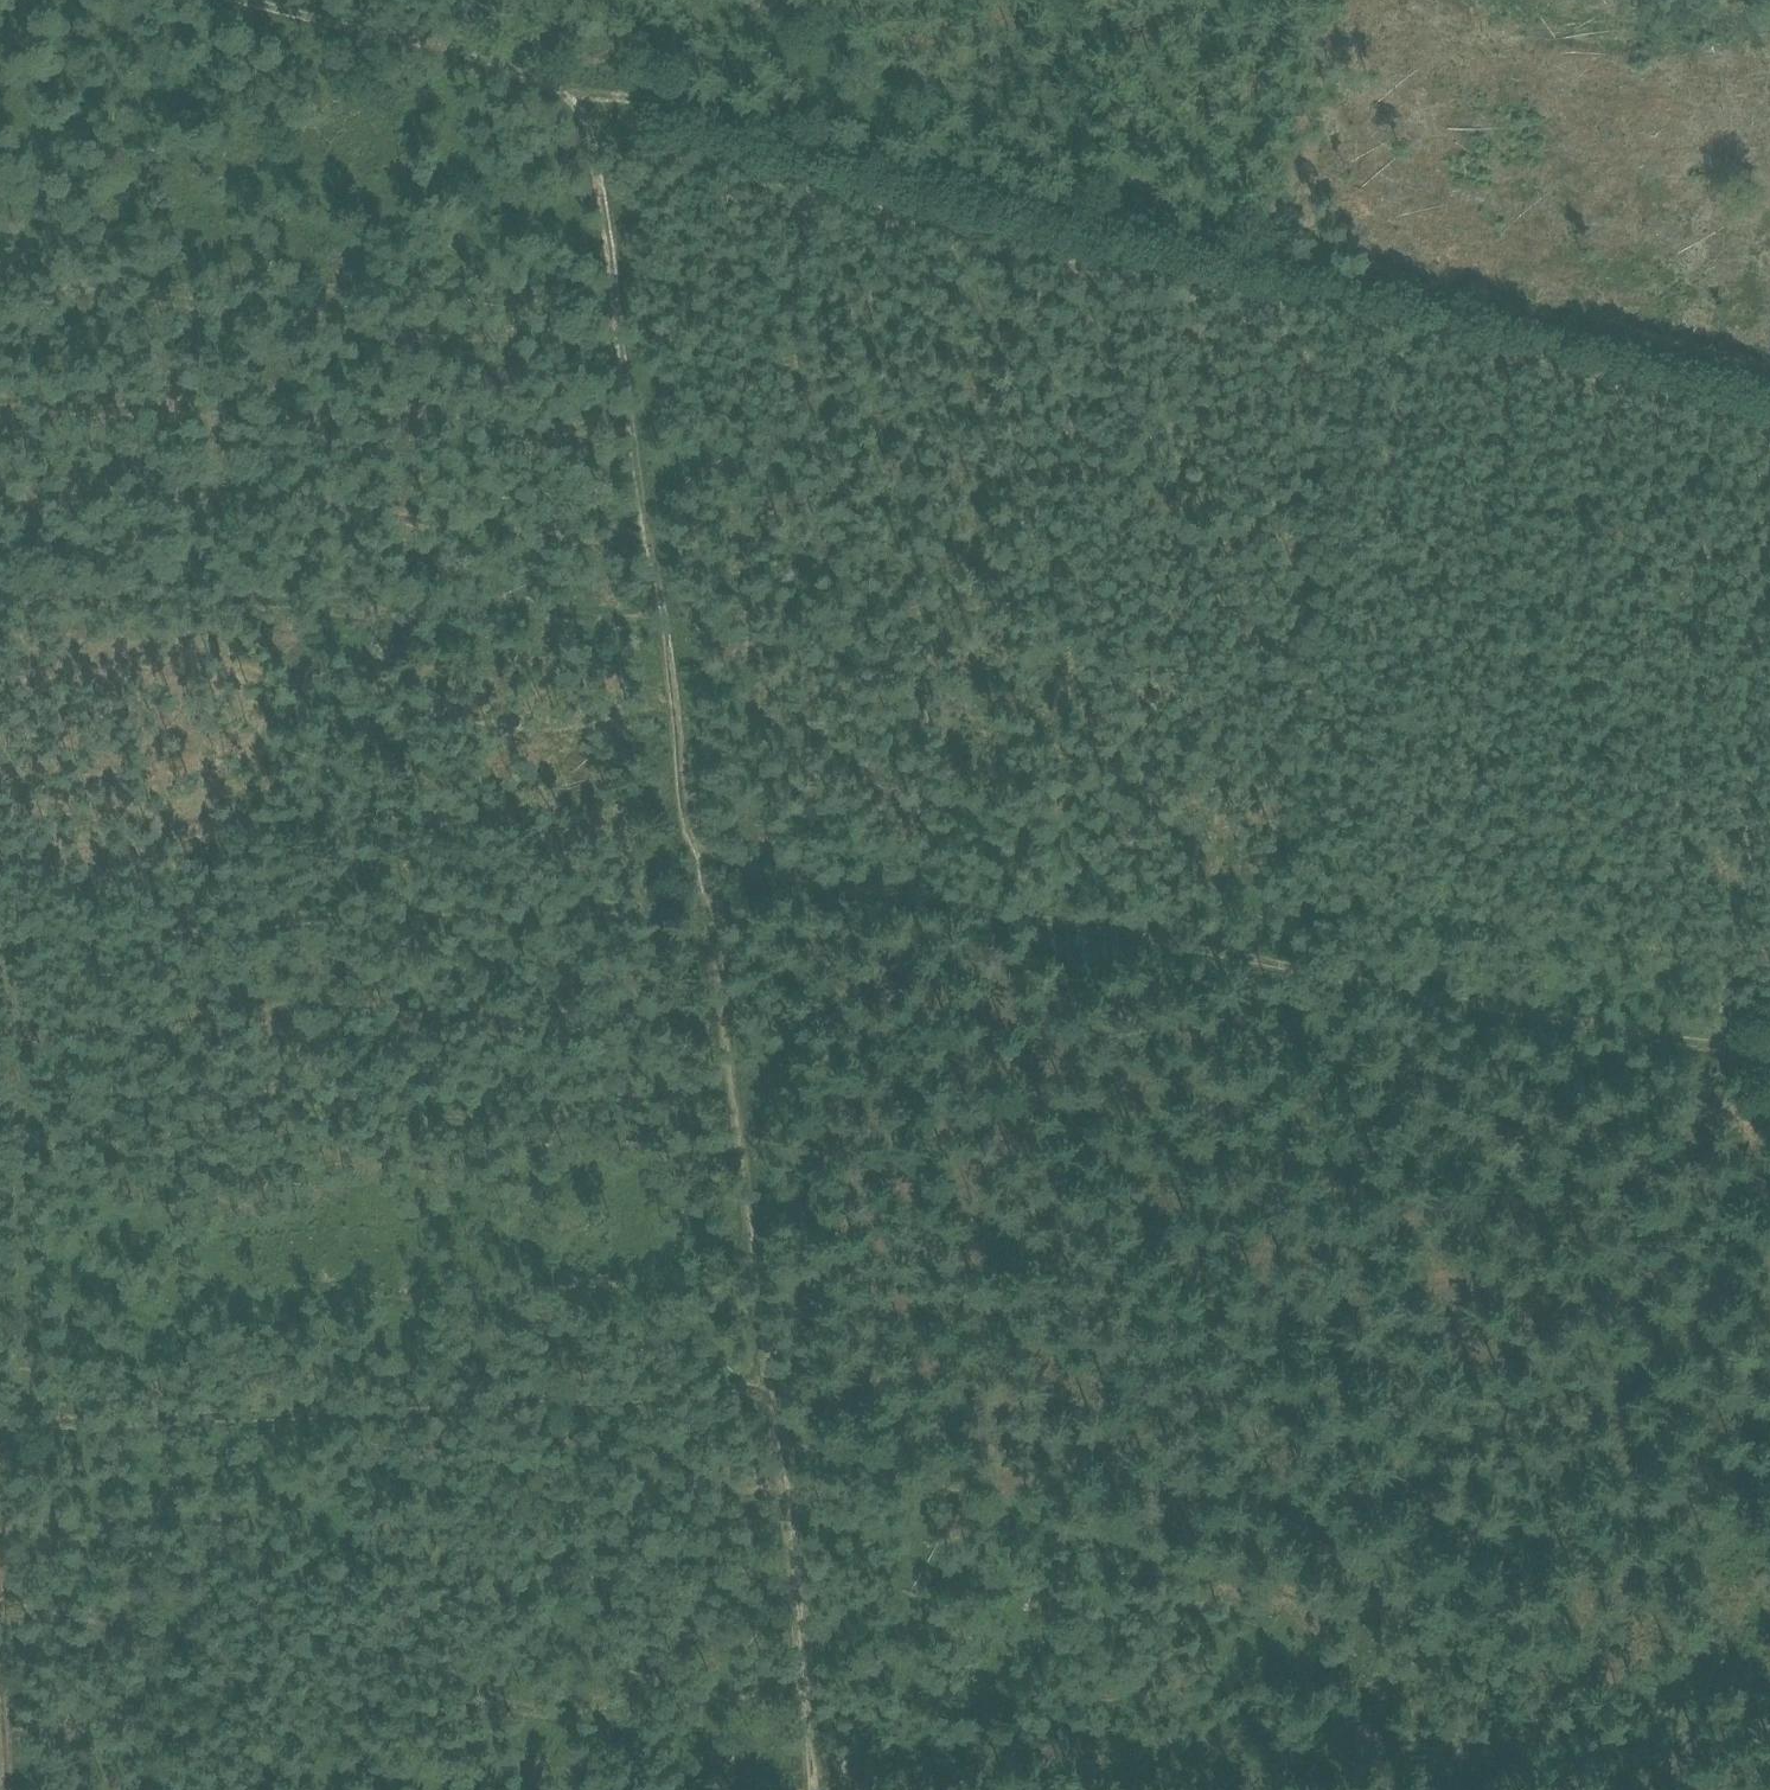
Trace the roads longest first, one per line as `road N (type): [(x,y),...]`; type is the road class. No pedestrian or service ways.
road 1 (track): [(591,89),(822,1789)]
road 2 (track): [(244,0),(1377,297),(1769,390)]

